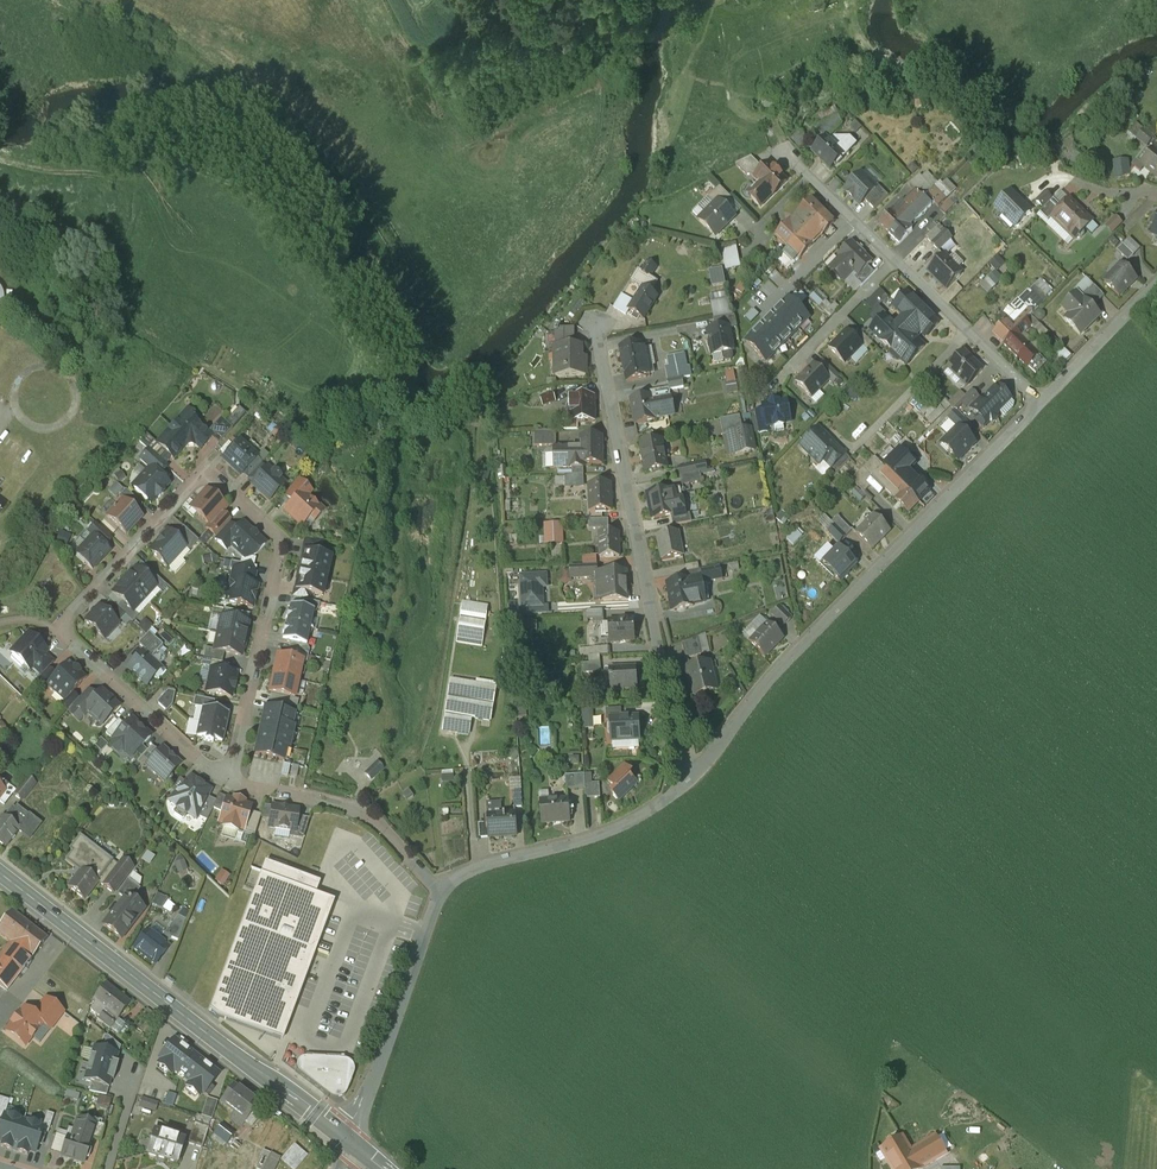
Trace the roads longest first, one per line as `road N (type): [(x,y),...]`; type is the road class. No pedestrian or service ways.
road 1 (residential): [(230,781),(61,626),(194,480),(221,481),(275,533),(279,552)]
road 2 (residential): [(683,779),(706,766),(773,674),(1038,398)]
road 3 (residential): [(683,779),(594,321)]
road 4 (secondary): [(0,875),(348,1143)]
road 5 (residential): [(440,895),(493,862),(631,822),(683,779)]
road 6 (residential): [(348,1143),(440,895)]
road 7 (residential): [(440,895),(364,813),(230,781)]
road 8 (residential): [(279,552),(230,781)]
road 9 (residential): [(1038,398),(1156,282)]
road 10 (residential): [(856,445),(968,330)]
road 11 (residential): [(788,370),(895,261)]
road 12 (residential): [(853,220),(764,311)]

